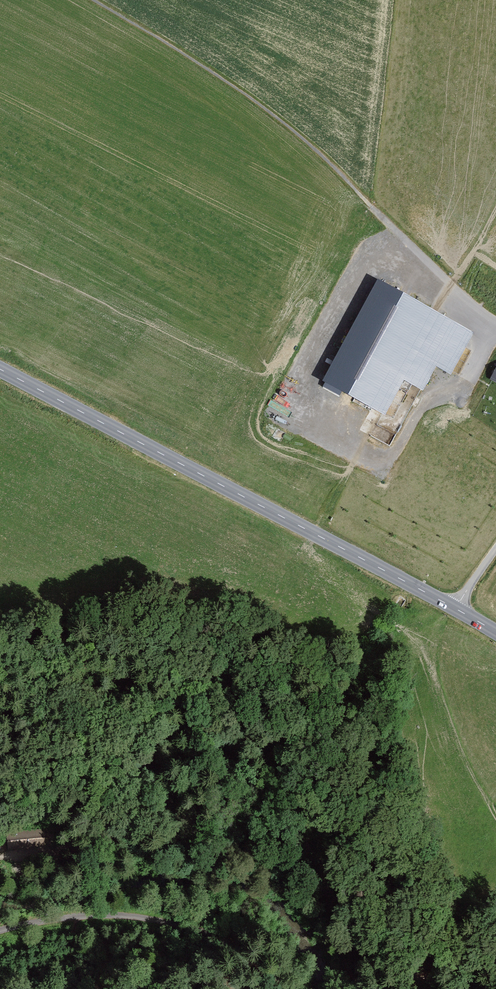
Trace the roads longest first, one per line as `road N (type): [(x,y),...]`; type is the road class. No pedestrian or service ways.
road 1 (tertiary): [(0,367),(495,632)]
road 2 (track): [(92,0),(276,107),(495,316)]
road 3 (unclassified): [(76,918),(150,920),(237,945)]

